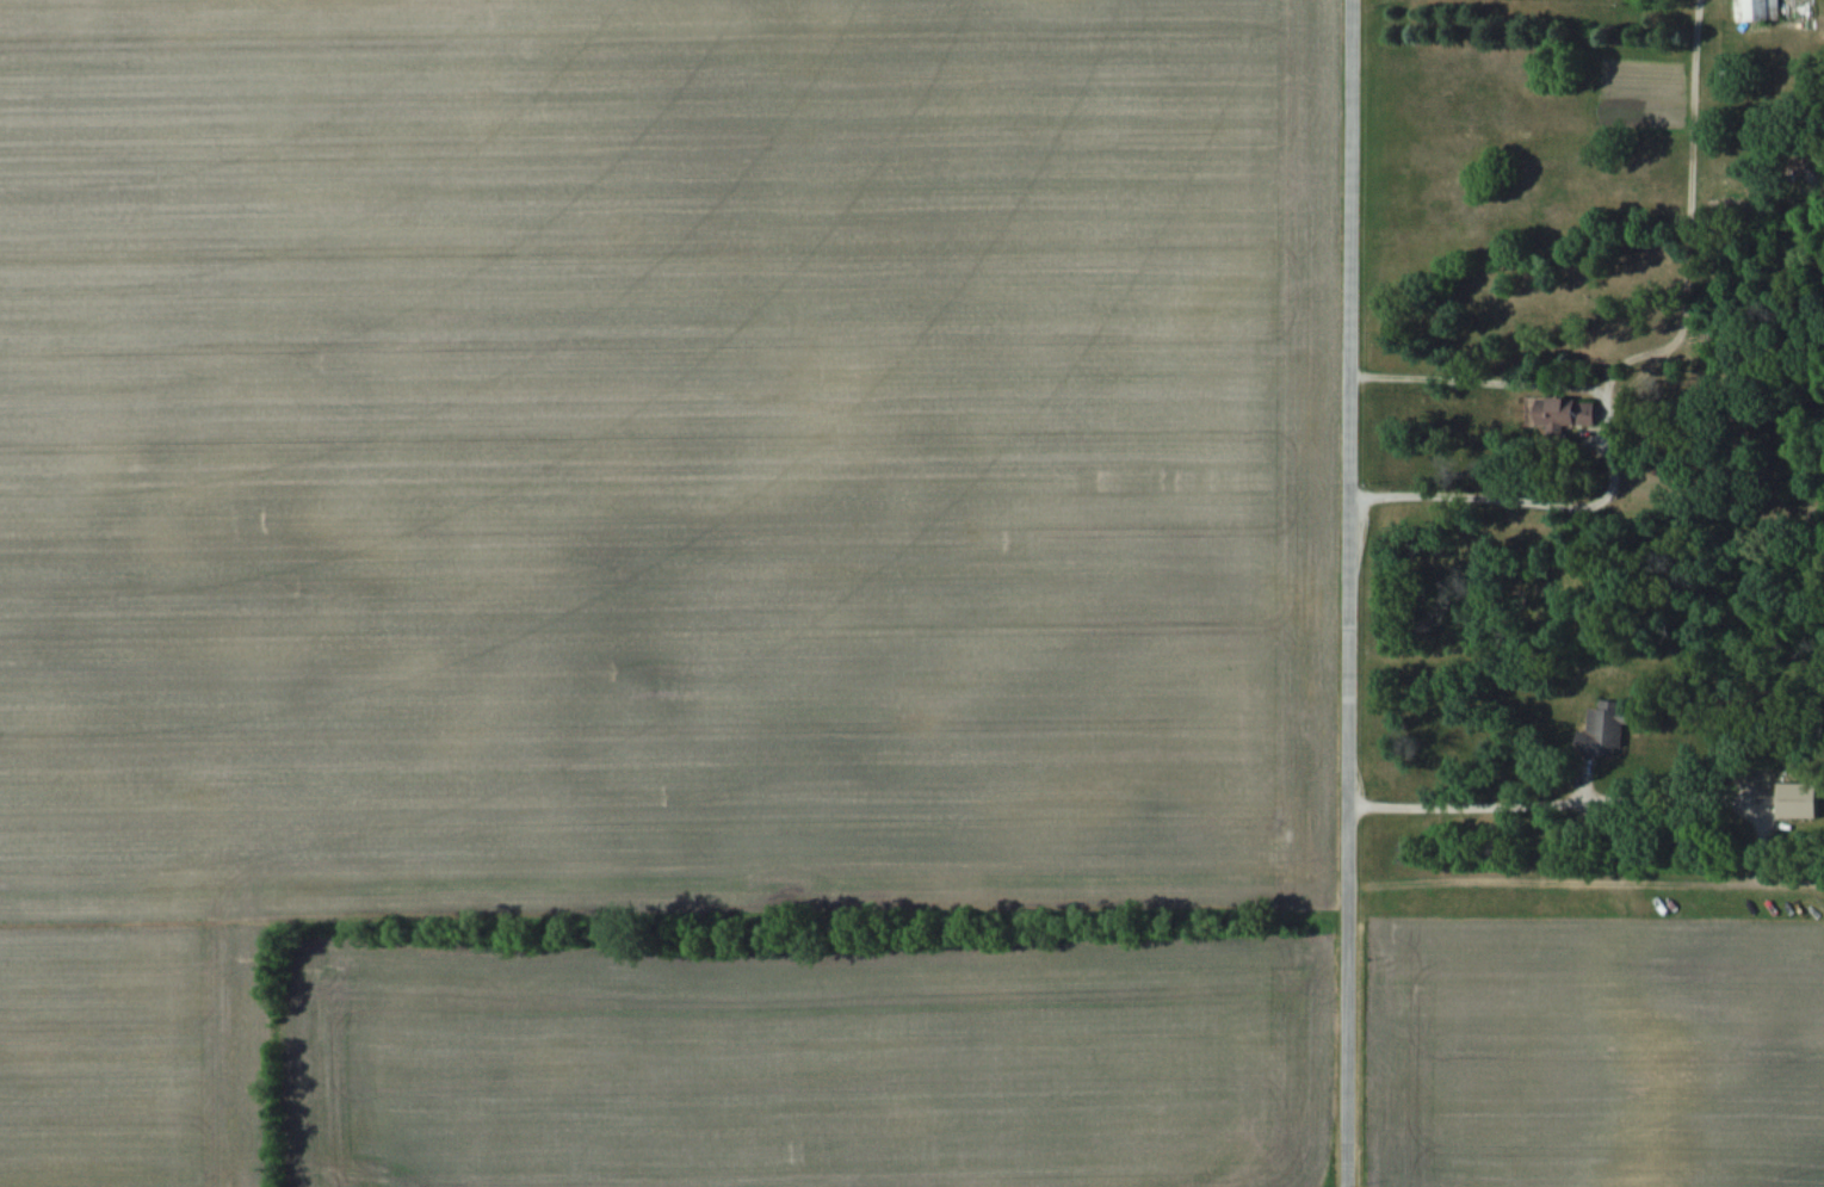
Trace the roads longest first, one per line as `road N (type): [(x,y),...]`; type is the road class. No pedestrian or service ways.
road 1 (residential): [(1344,1186),(1343,0)]

